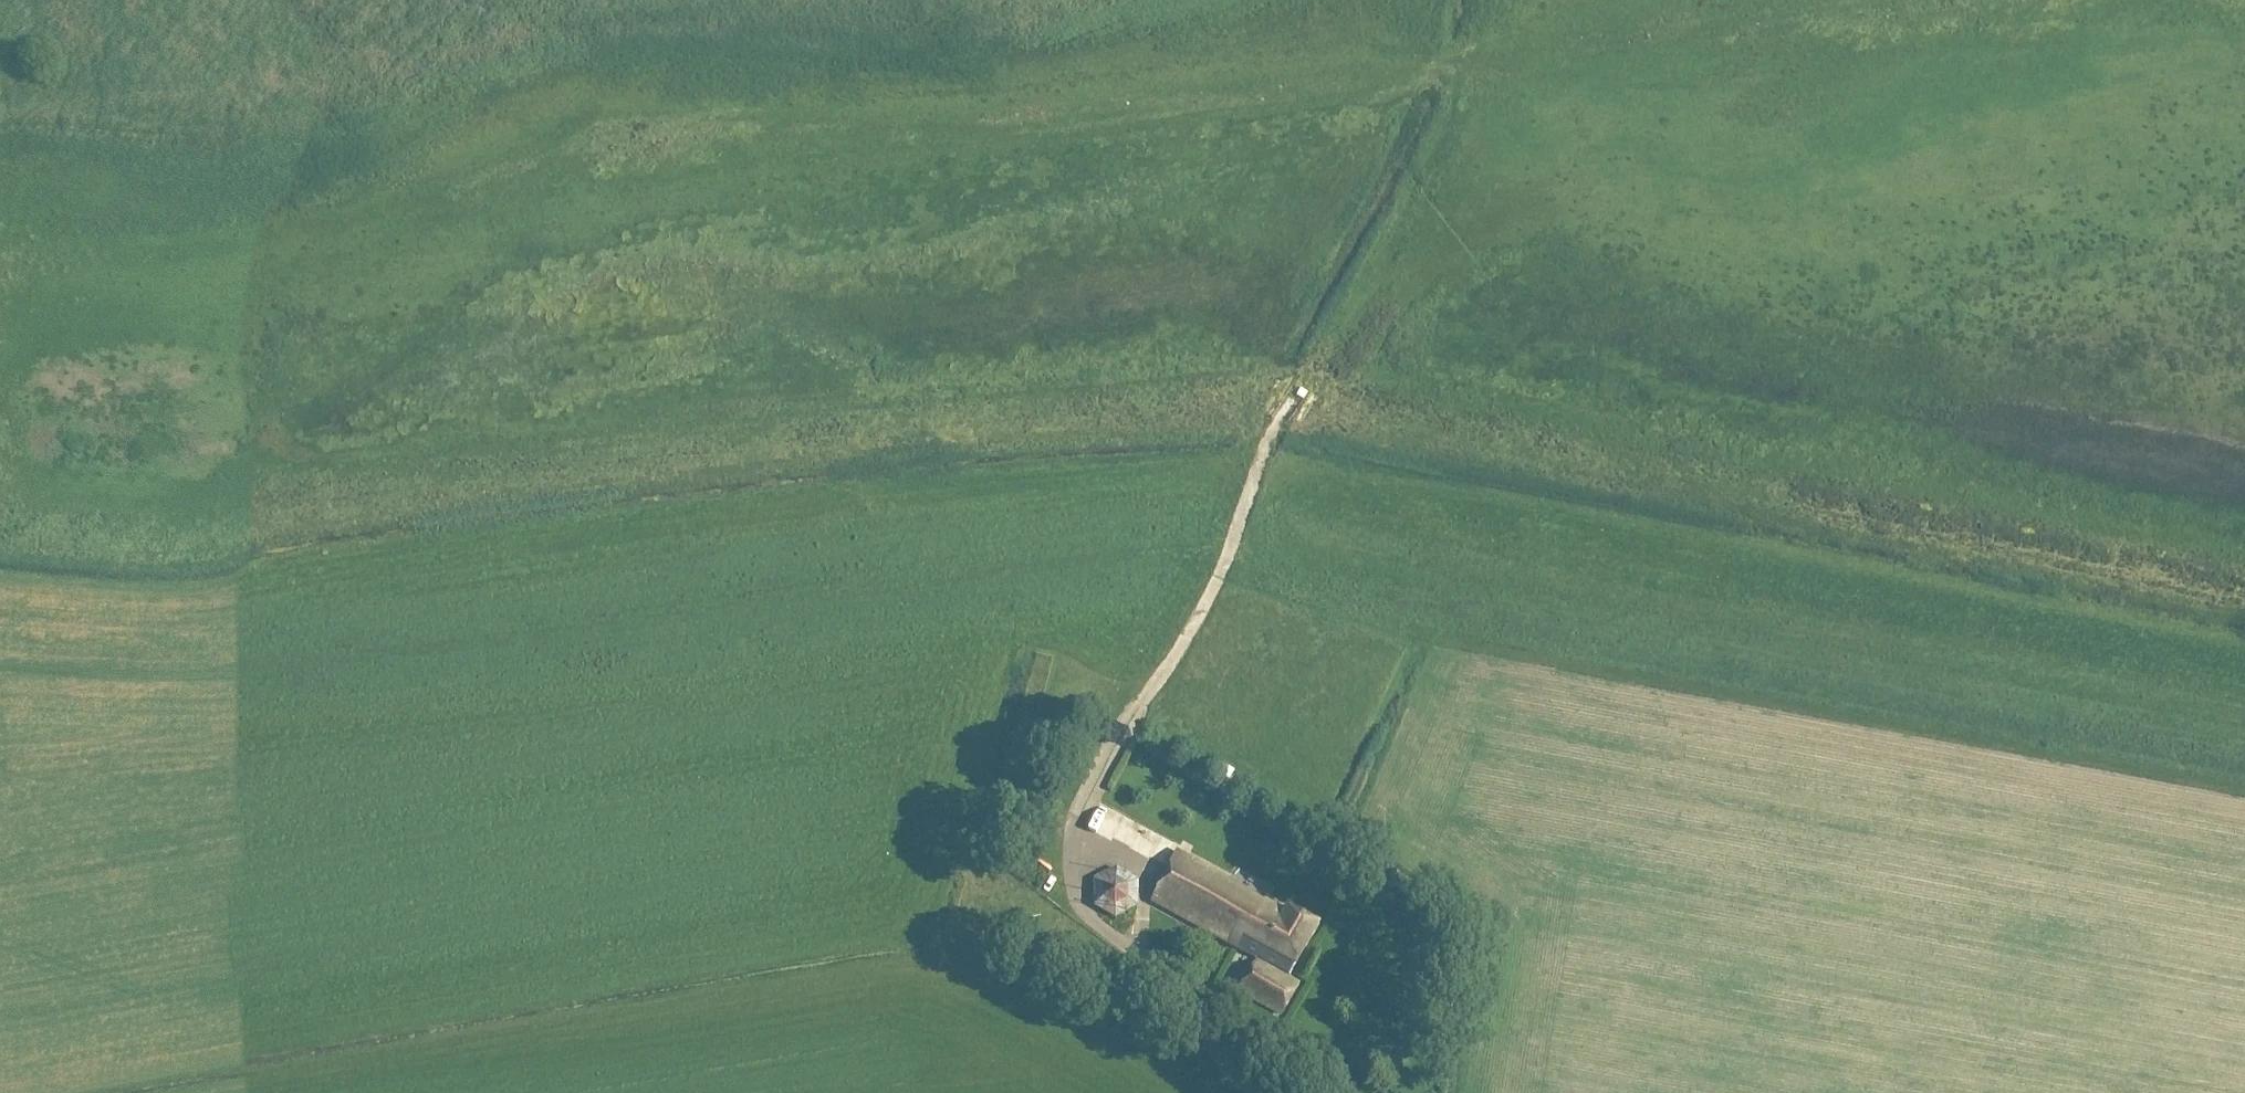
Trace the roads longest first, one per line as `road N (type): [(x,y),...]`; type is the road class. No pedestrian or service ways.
road 1 (track): [(1502,0),(1468,114),(1403,256),(1279,417),(1221,573),(1075,820)]

